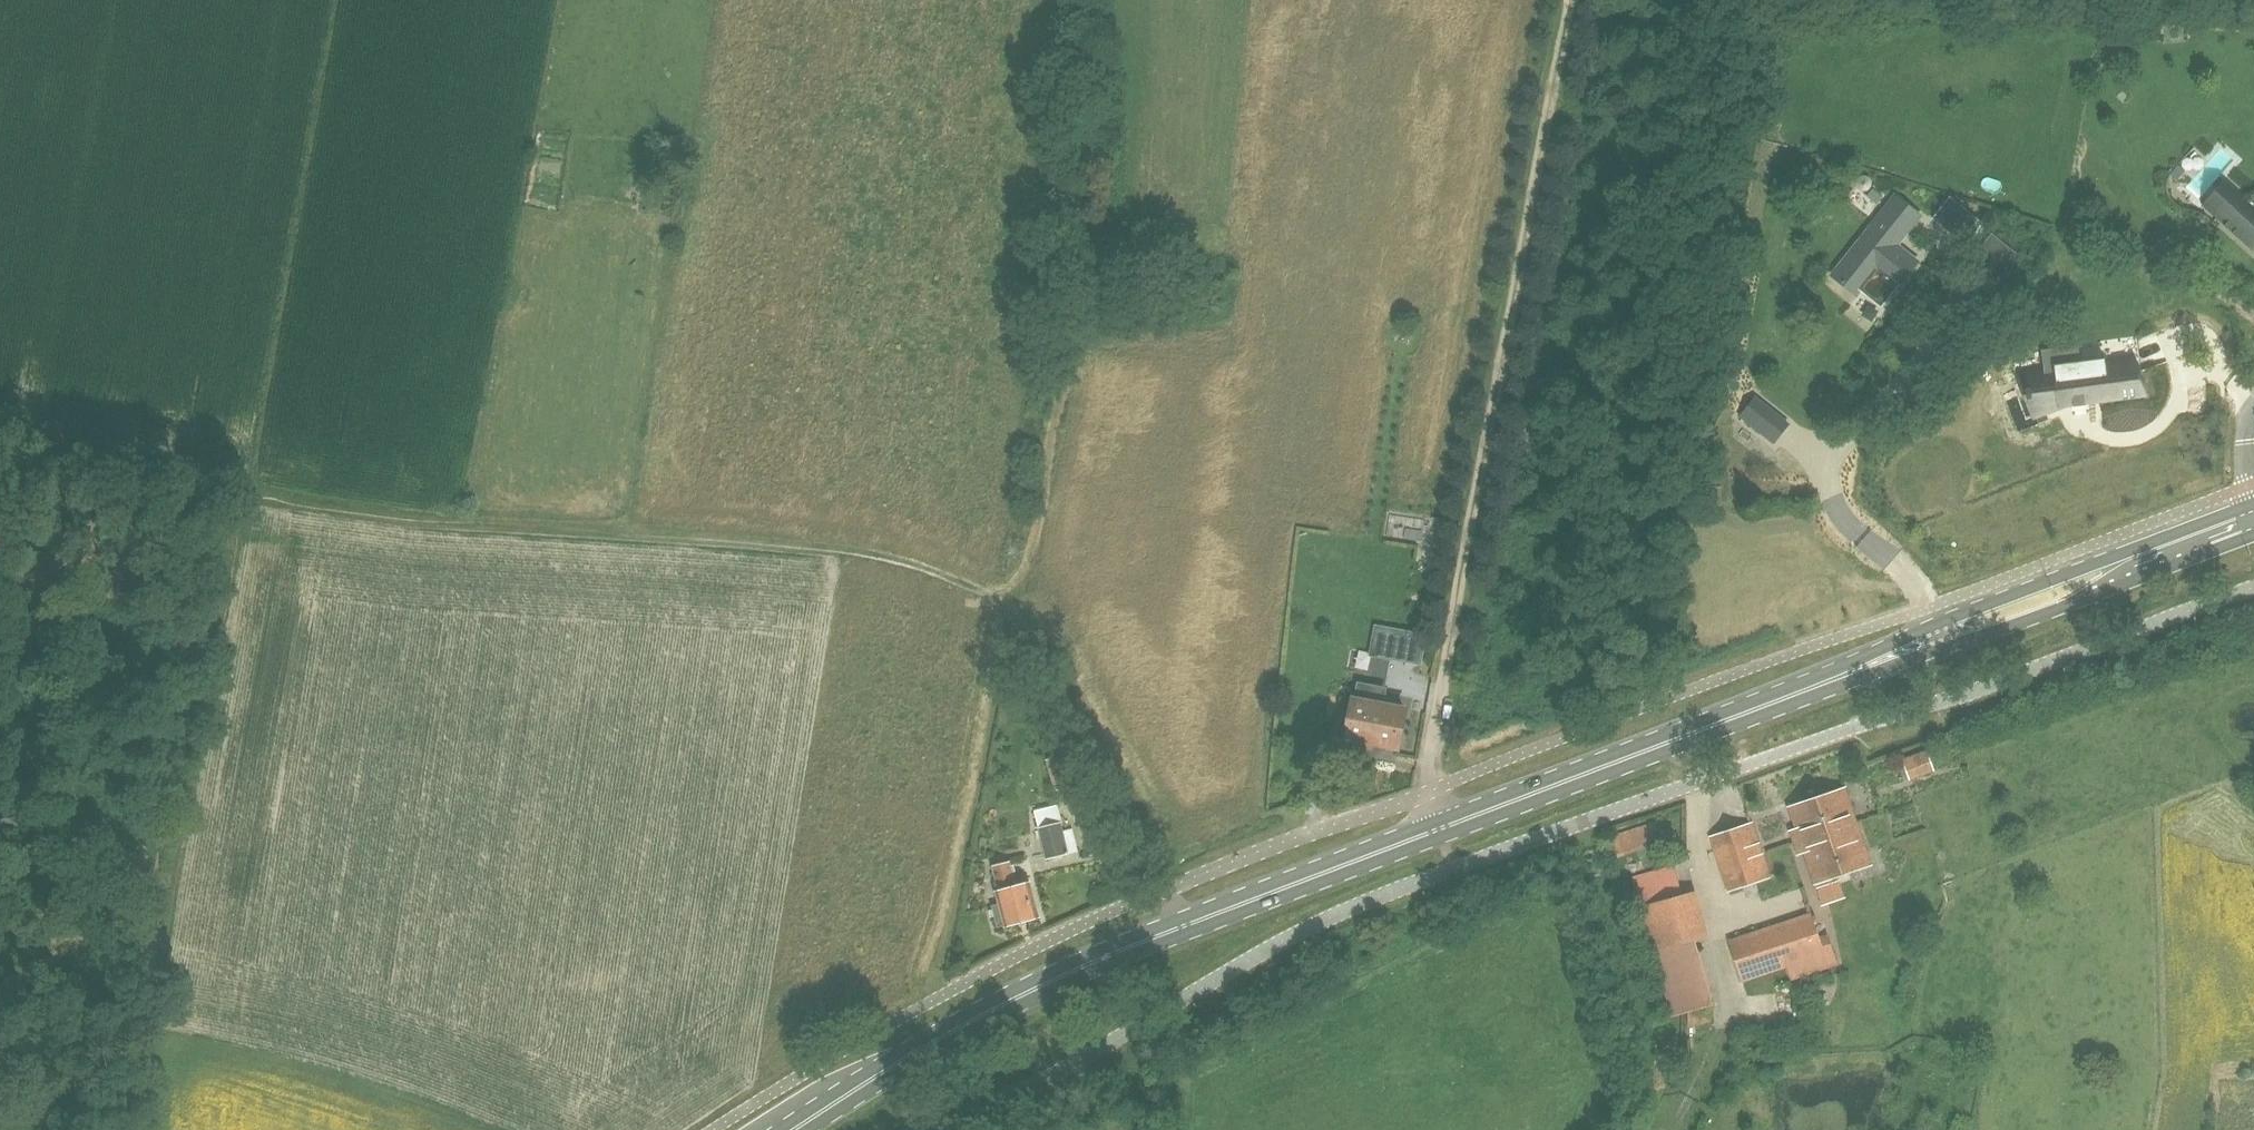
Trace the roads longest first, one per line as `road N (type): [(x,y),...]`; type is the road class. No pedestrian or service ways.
road 1 (track): [(332,0),(240,500),(162,1023),(121,1129)]
road 2 (track): [(240,500),(776,548),(913,571),(987,600),(1021,631),(1167,888)]
road 3 (track): [(1424,794),(1569,0)]
road 4 (primary): [(793,1129),(1021,995),(1434,830)]
road 5 (track): [(1008,619),(1073,284),(1093,0)]
road 6 (primary): [(1434,830),(1856,671)]
road 7 (primary): [(2253,503),(1923,629),(1856,671)]
road 8 (primary): [(1856,671),(2059,609),(2253,535)]

